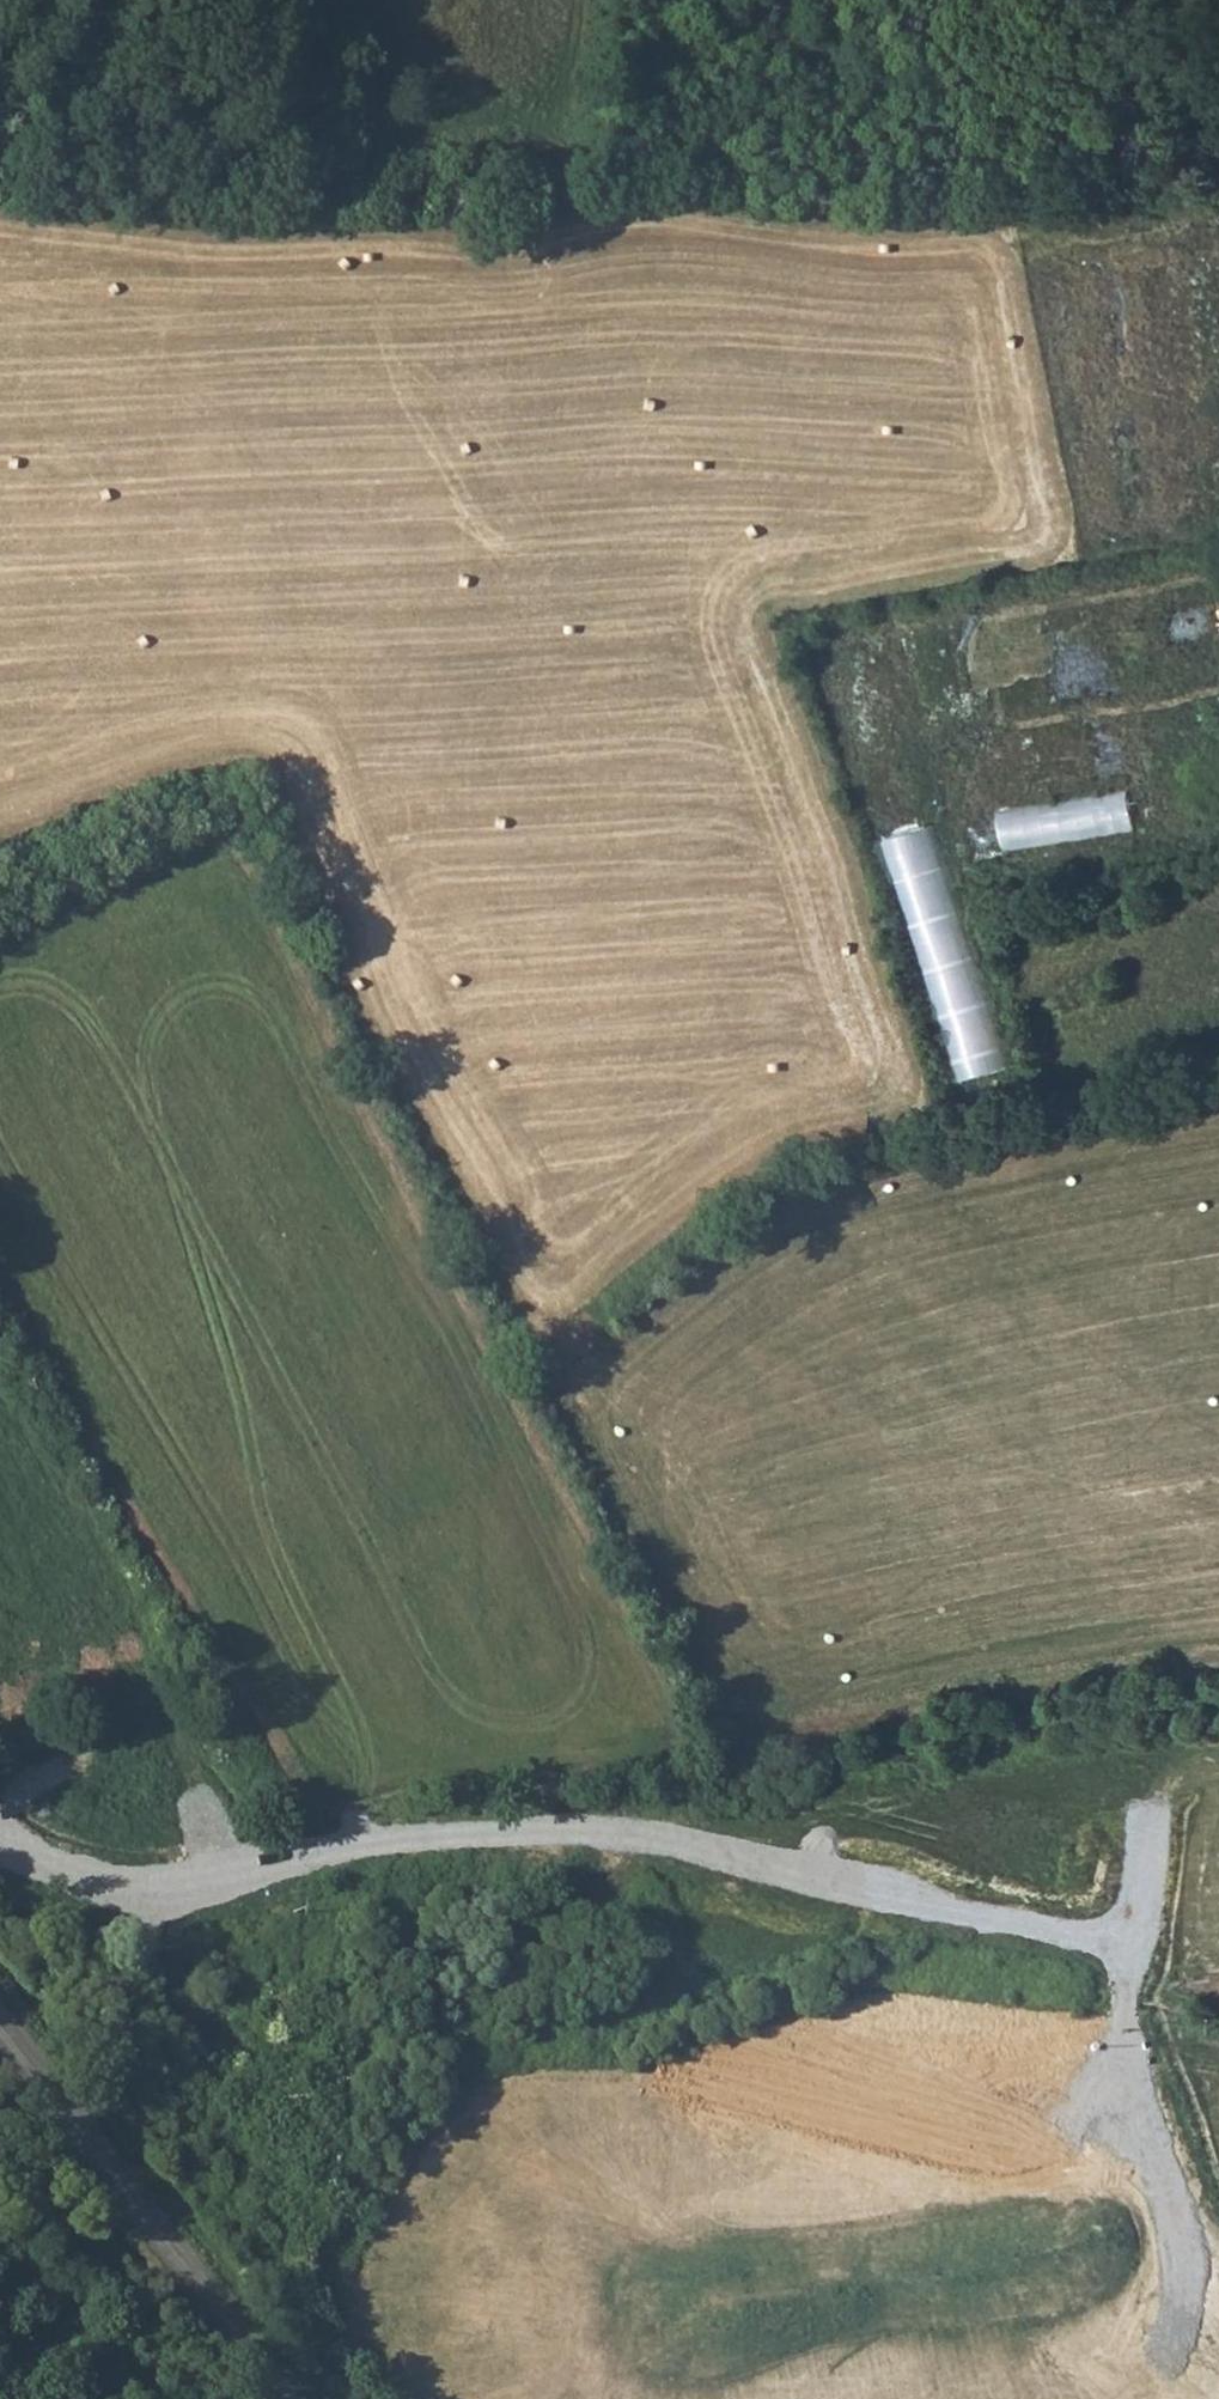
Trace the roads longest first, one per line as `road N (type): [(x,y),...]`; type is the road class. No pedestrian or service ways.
road 1 (track): [(1218,170),(843,175),(582,166),(392,185),(0,163)]
road 2 (tertiary): [(286,2398),(0,2036)]

